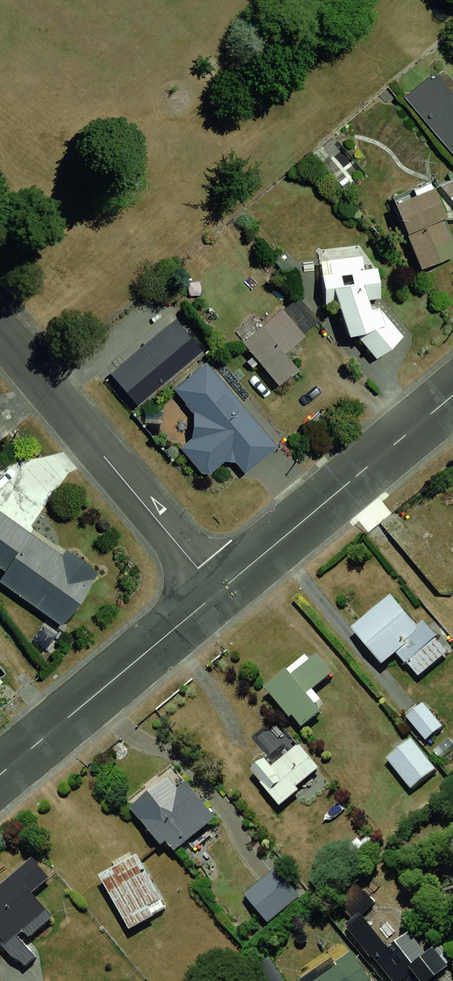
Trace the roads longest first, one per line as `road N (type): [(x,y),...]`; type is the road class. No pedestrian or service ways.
road 1 (residential): [(0,332),(218,592)]
road 2 (residential): [(218,592),(452,395)]
road 3 (residential): [(0,774),(218,592)]

